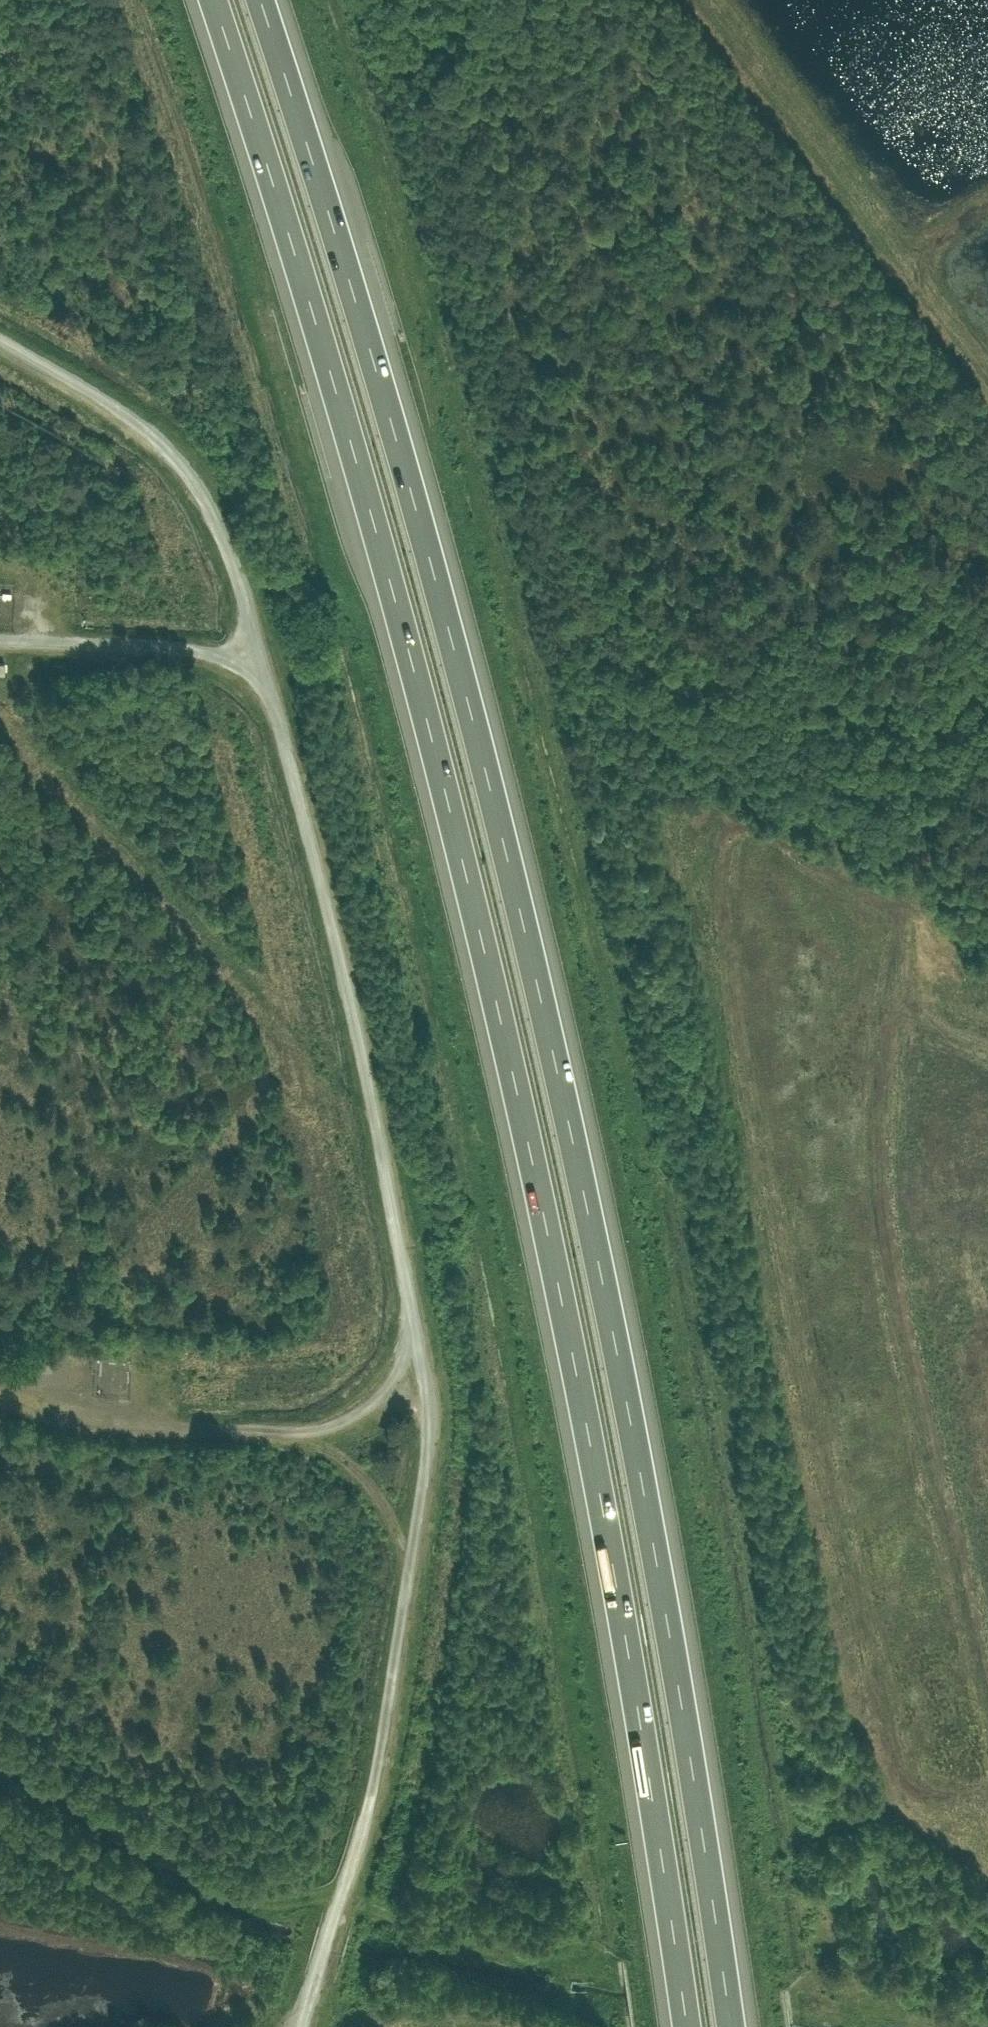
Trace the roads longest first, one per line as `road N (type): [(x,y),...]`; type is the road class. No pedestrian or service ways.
road 1 (motorway): [(214,0),(420,685),(508,1047),(586,1416),(687,2026)]
road 2 (motorway): [(730,2026),(628,1407),(550,1040),(462,673),(361,316),(259,0)]
road 3 (track): [(0,334),(117,401),(188,463),(208,493),(292,755),(401,1201),(435,1409),(430,1481),(364,1847),(313,2026)]
road 4 (track): [(429,1356),(382,1401),(326,1430),(73,1424)]
road 5 (track): [(262,660),(0,638)]
road 6 (track): [(416,1563),(371,1487),(283,1429)]

